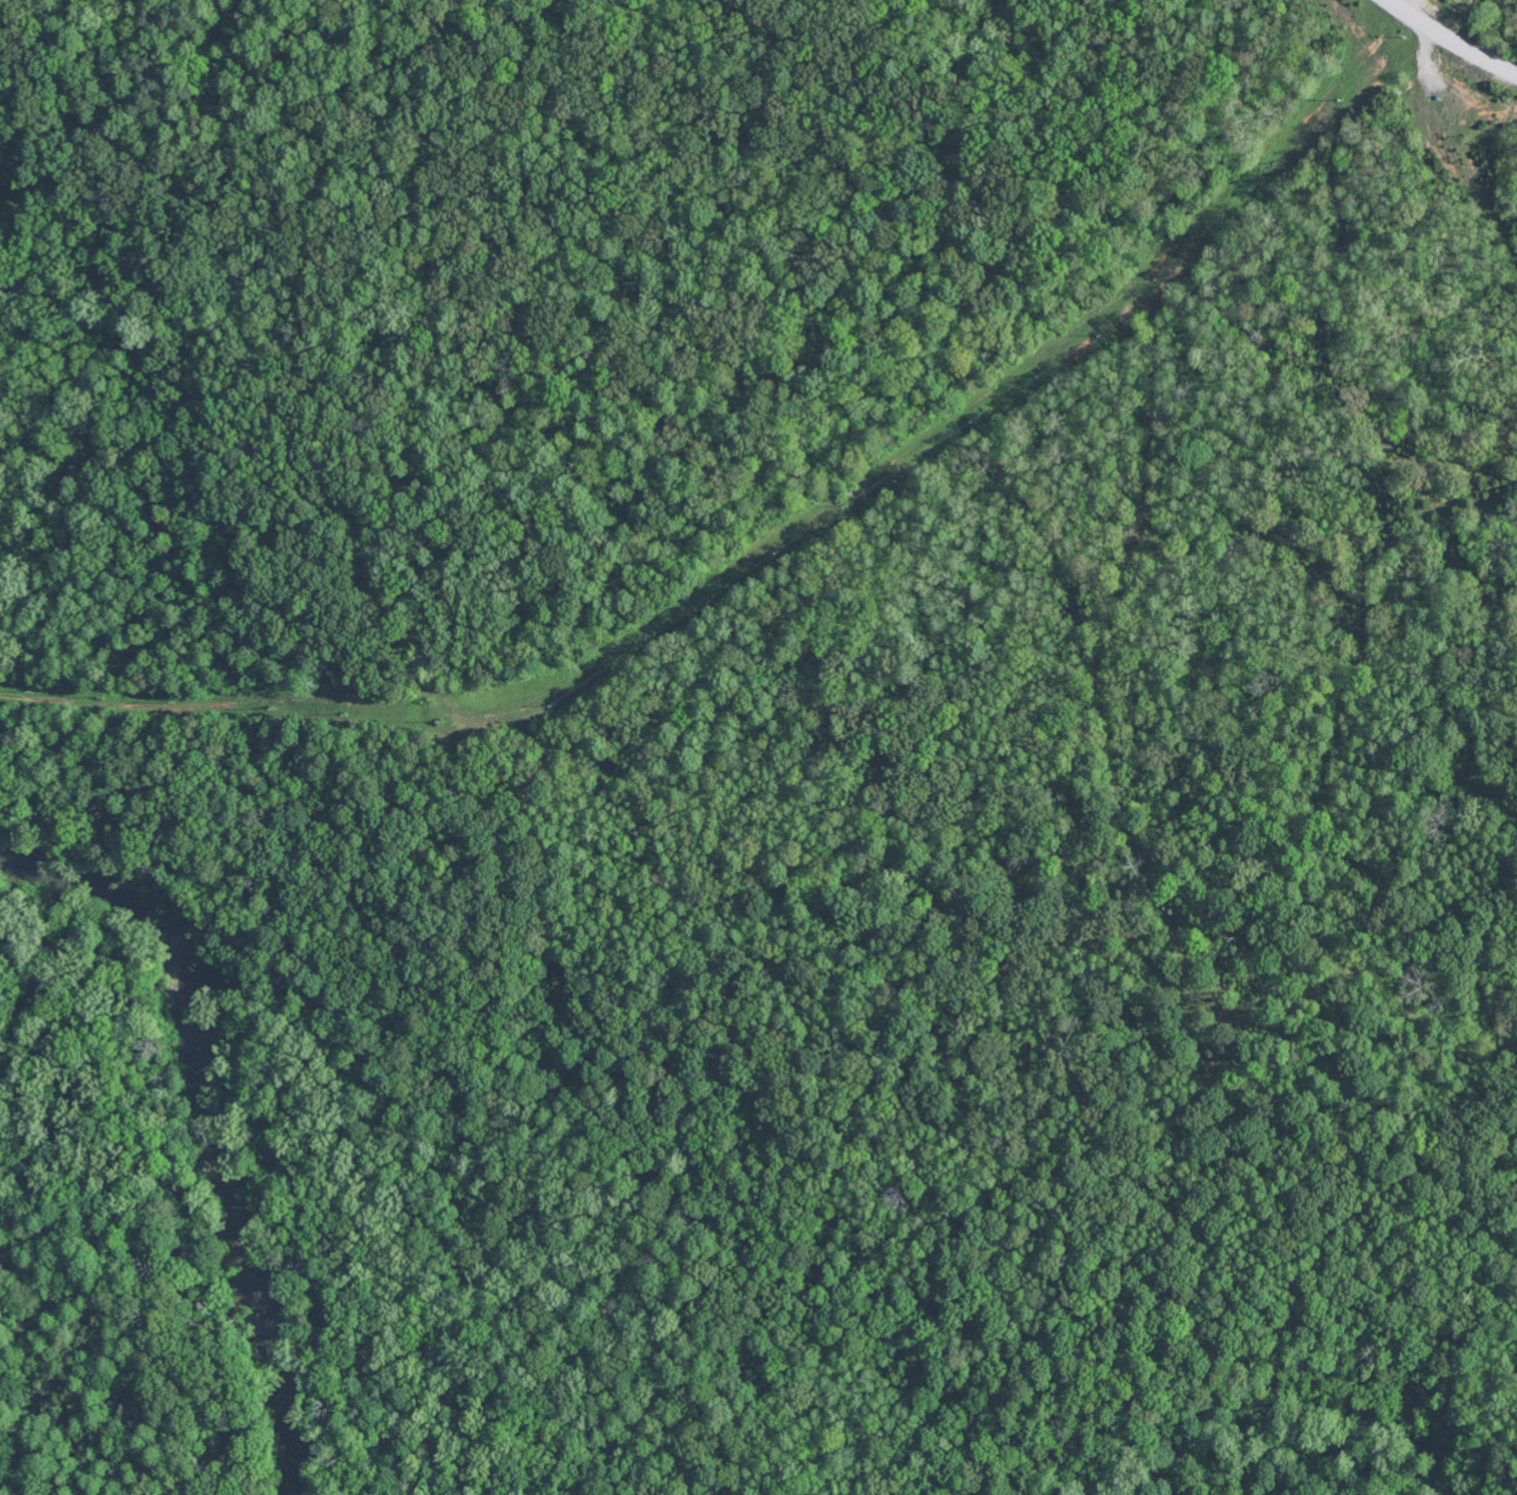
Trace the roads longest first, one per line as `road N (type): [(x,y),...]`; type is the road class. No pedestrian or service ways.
road 1 (residential): [(0,1256),(59,1319),(188,1494)]
road 2 (residential): [(1516,70),(1390,0)]

